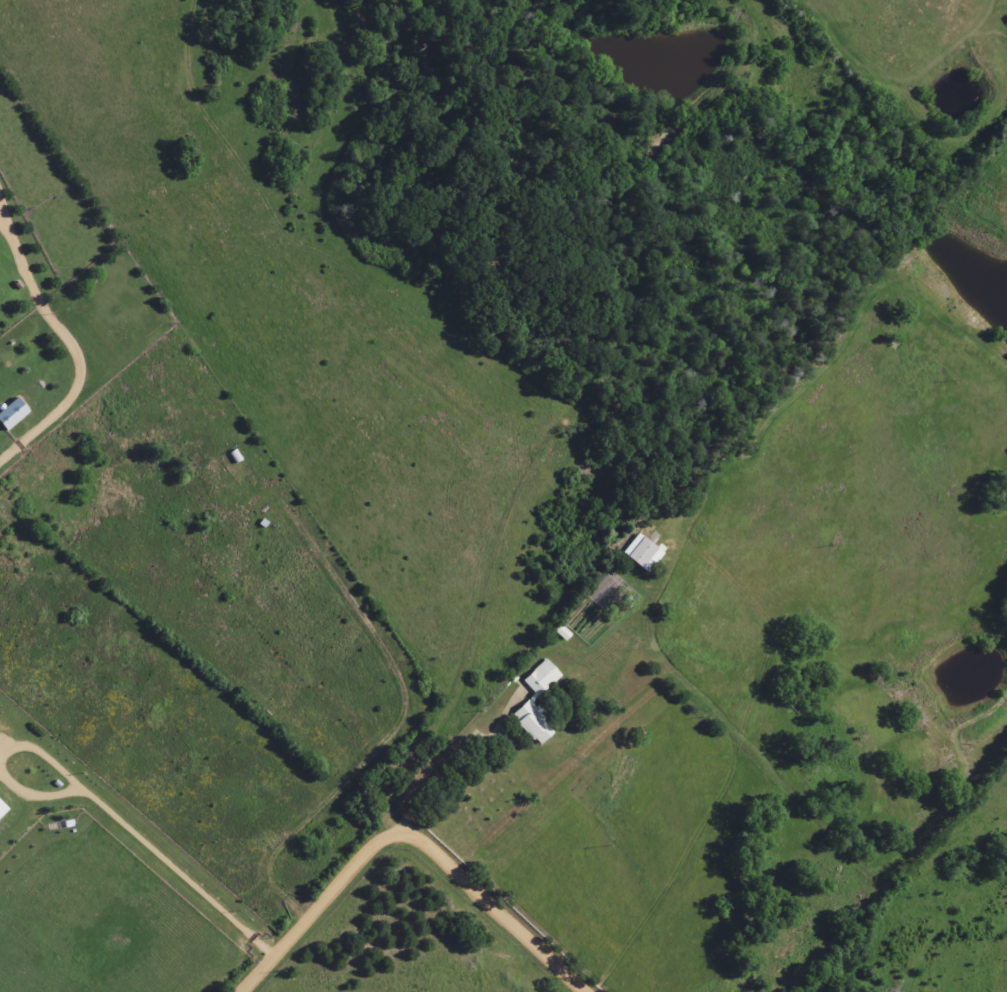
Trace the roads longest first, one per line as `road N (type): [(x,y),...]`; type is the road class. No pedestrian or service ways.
road 1 (residential): [(584,991),(408,832),(368,854),(245,991)]

